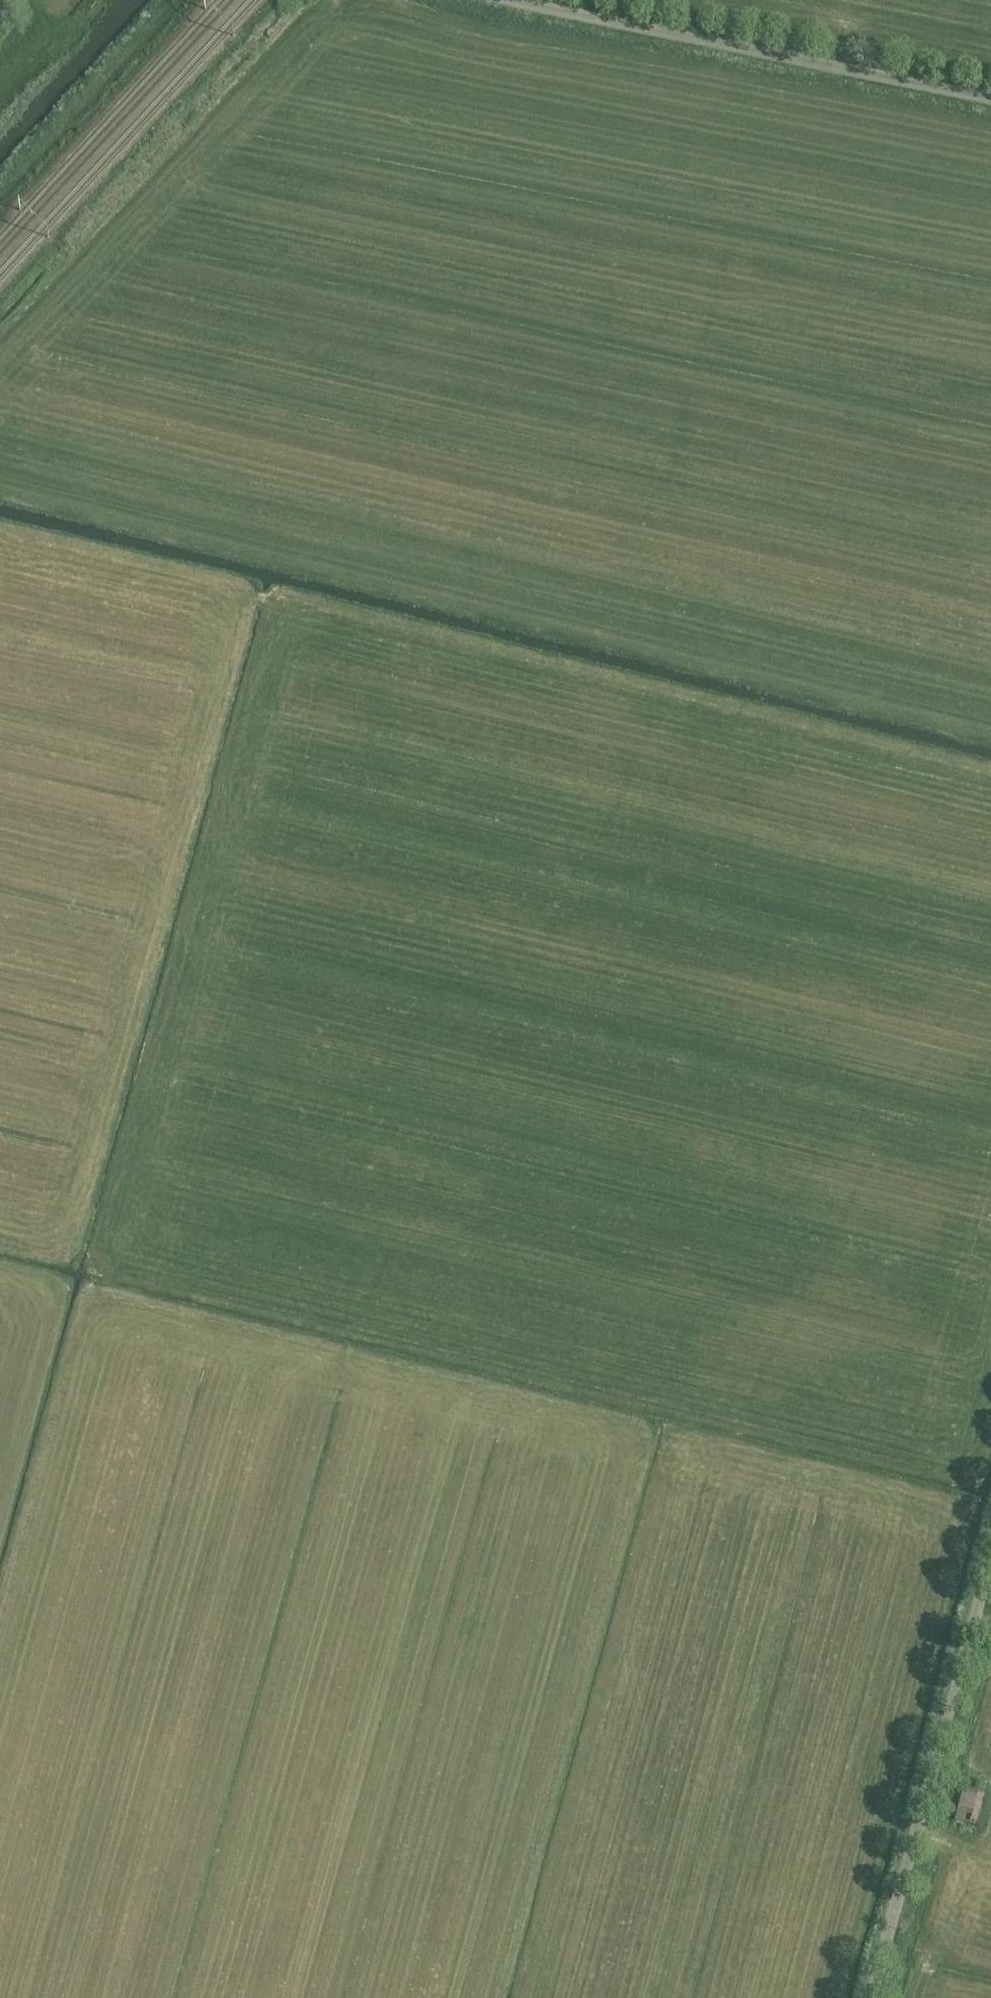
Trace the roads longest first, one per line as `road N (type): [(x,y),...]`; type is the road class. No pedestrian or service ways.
road 1 (unclassified): [(990,98),(516,0)]
road 2 (unclassified): [(878,1997),(990,1571)]

